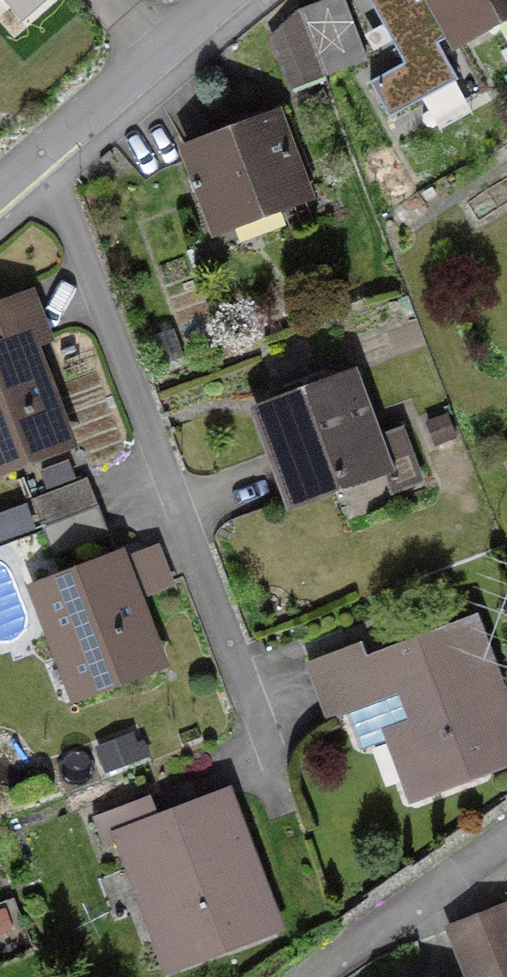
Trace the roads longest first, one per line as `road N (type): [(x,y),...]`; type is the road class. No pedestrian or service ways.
road 1 (residential): [(59,128),(248,761)]
road 2 (residential): [(317,976),(506,844)]
road 3 (residential): [(59,128),(215,0)]

